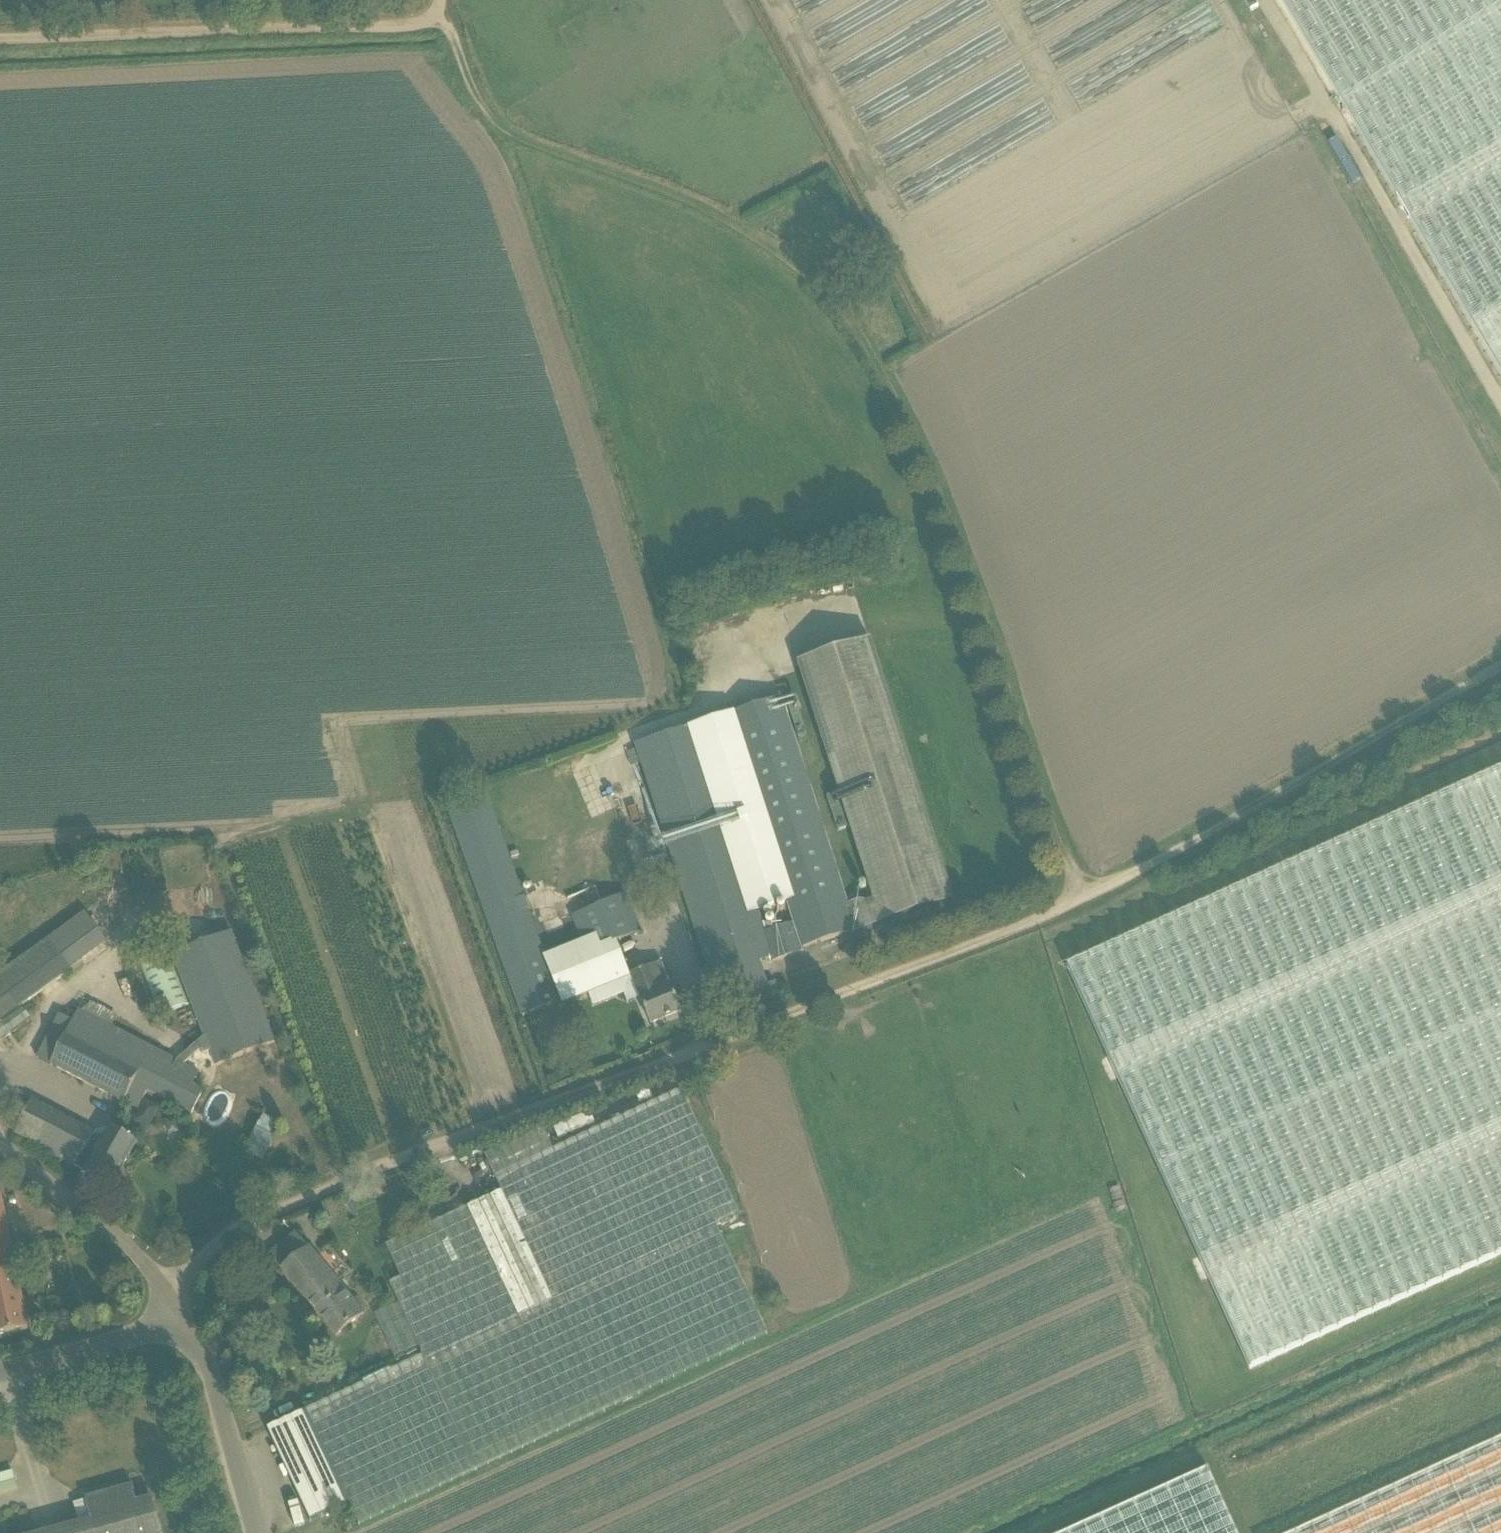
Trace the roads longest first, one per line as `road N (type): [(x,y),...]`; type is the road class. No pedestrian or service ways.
road 1 (track): [(437,13),(476,102),(497,126),(728,219),(785,252),(850,317),(944,499),(1038,793),(1088,900)]
road 2 (track): [(171,1293),(213,1248),(265,1213),(1088,900)]
road 3 (track): [(1088,900),(1500,666)]
road 4 (unclassified): [(184,1315),(127,1248),(0,1144)]
road 5 (unclassified): [(255,1532),(208,1364),(184,1315)]
road 6 (unclassified): [(184,1315),(137,1336),(0,1370)]

